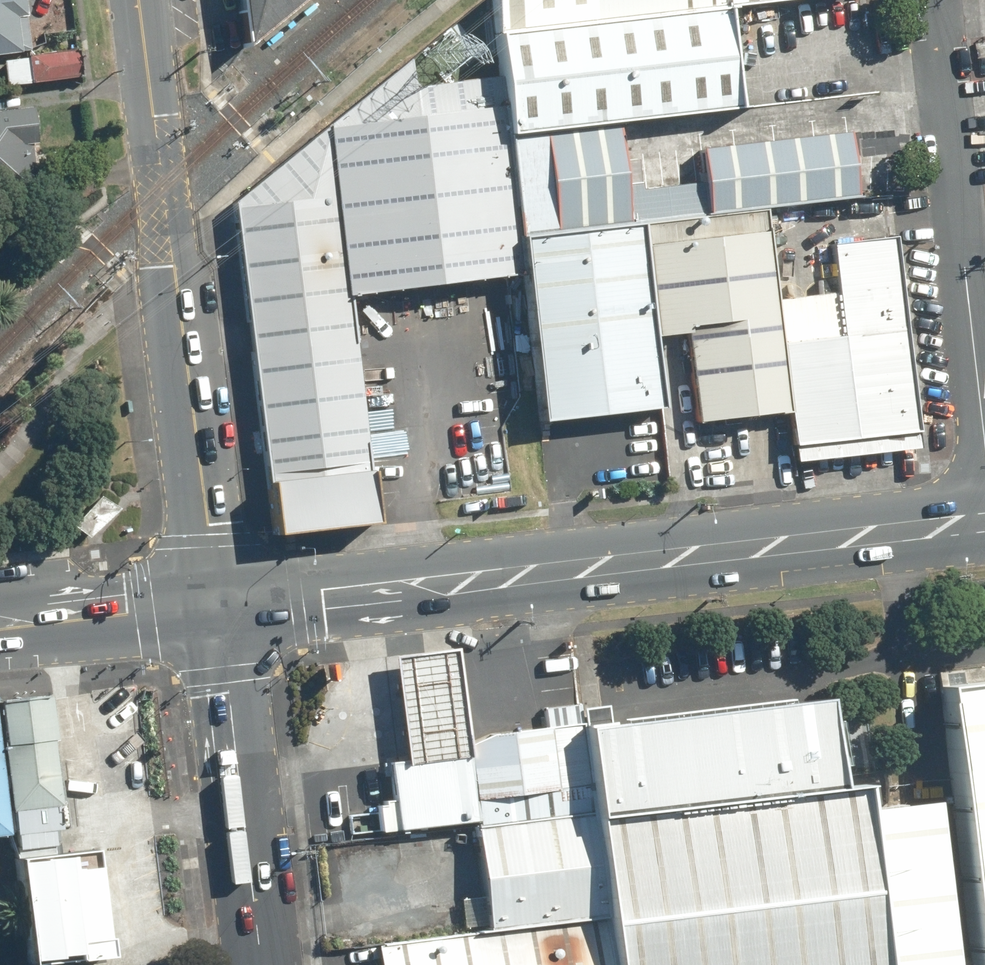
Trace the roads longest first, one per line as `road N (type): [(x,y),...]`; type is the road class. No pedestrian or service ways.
road 1 (secondary): [(214,605),(984,523)]
road 2 (secondary): [(138,0),(214,605)]
road 3 (unclassified): [(984,458),(934,0)]
road 4 (tertiary): [(214,605),(260,964)]
road 5 (secondary): [(0,627),(214,605)]

